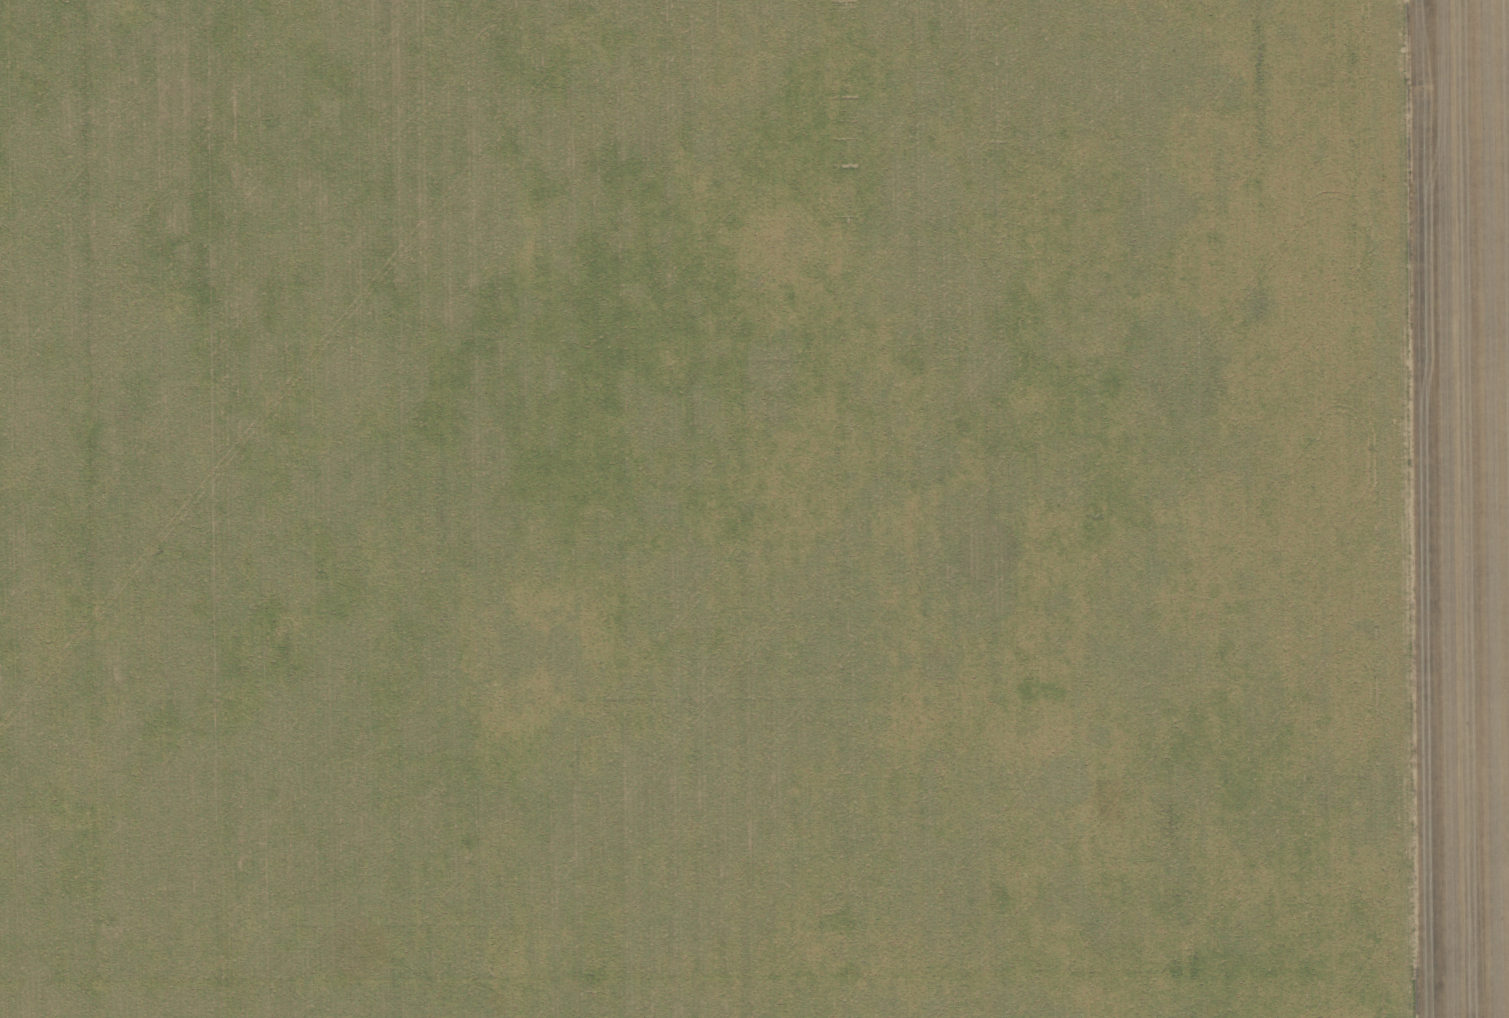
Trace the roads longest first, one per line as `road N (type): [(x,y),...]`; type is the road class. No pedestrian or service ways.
road 1 (residential): [(1430,1017),(1425,0)]

